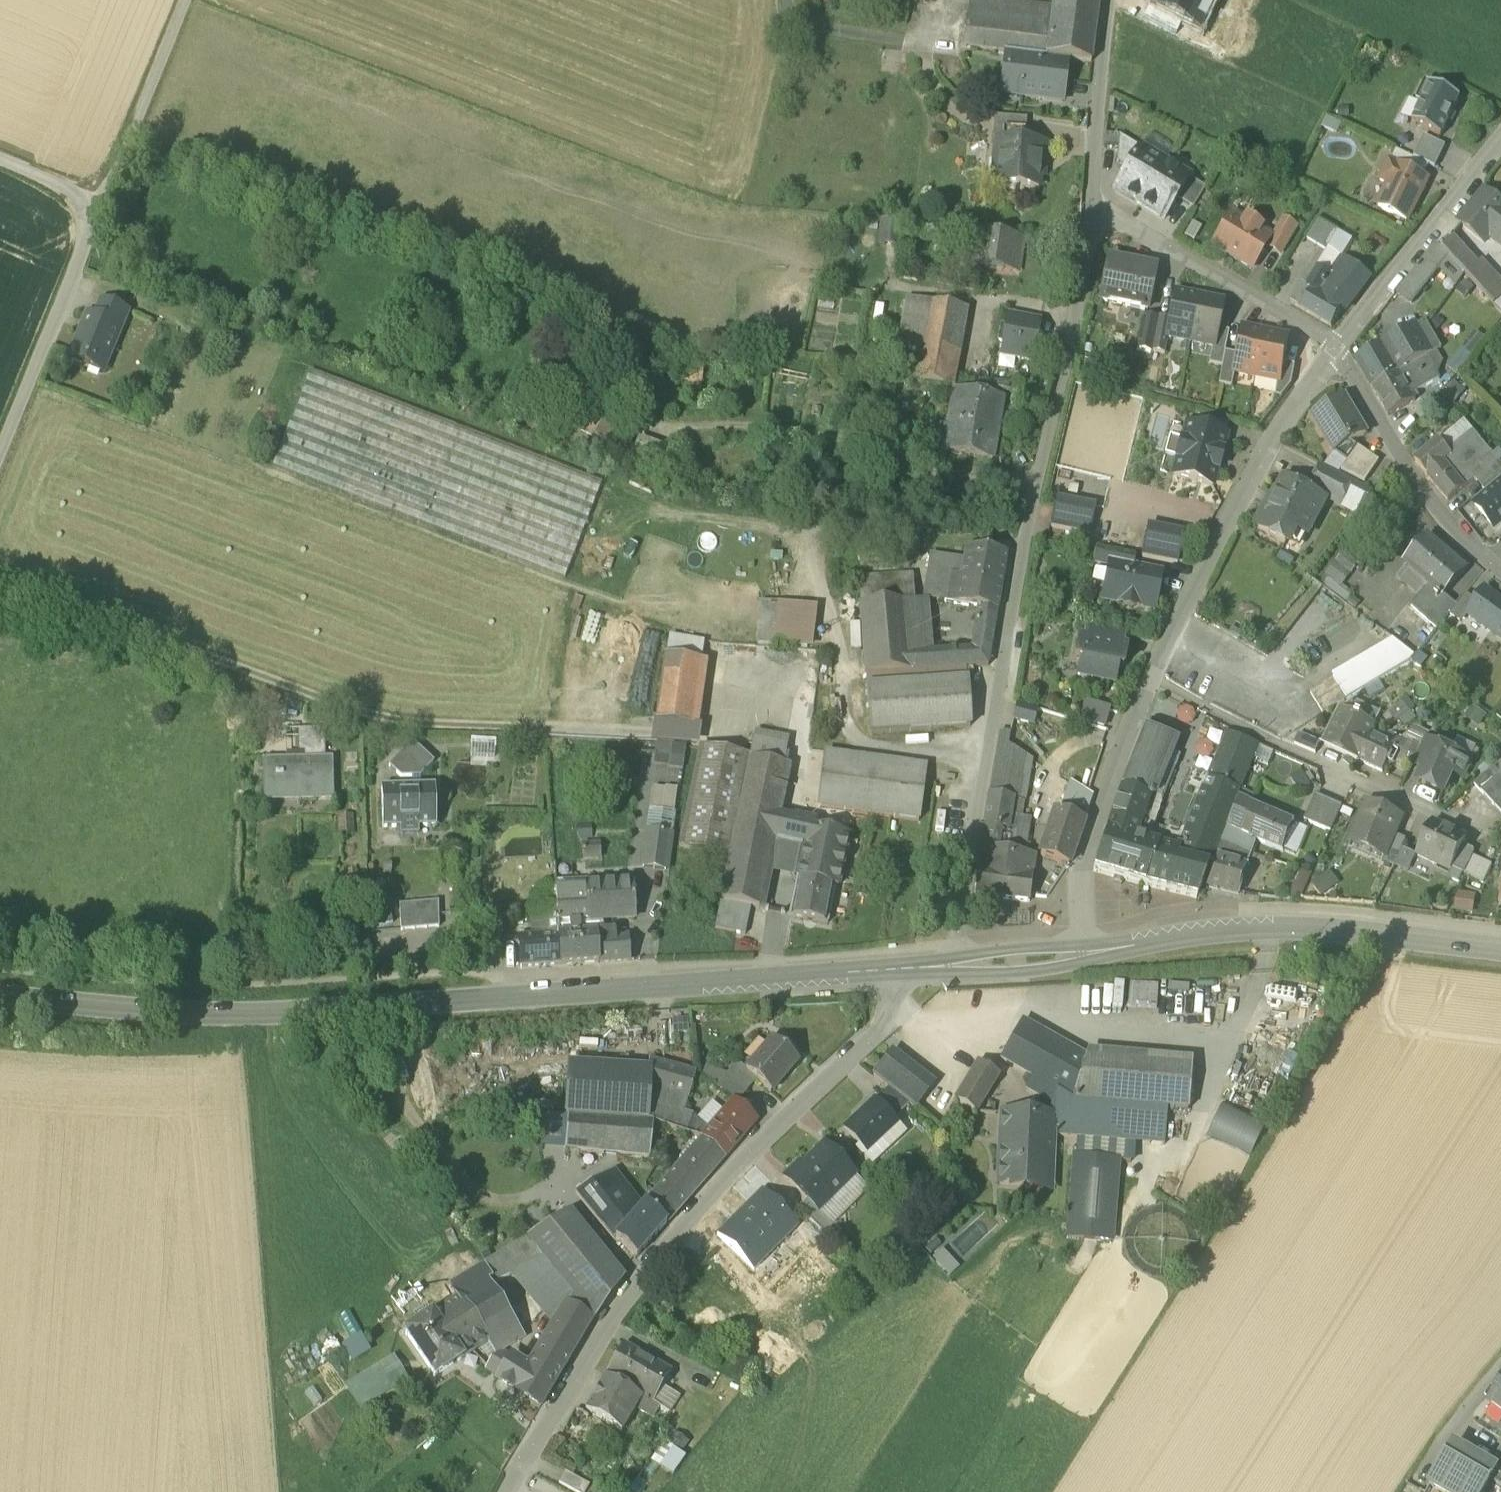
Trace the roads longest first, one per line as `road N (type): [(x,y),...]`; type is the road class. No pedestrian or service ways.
road 1 (secondary): [(896,969),(292,1016),(0,1002)]
road 2 (residential): [(949,966),(1094,210)]
road 3 (track): [(0,579),(364,719),(651,735)]
road 4 (residential): [(896,969),(894,1017),(735,1163),(608,1316),(506,1491)]
road 5 (secondary): [(1500,948),(1358,931),(1237,929),(1095,953)]
road 6 (residential): [(1150,681),(1269,441),(1338,350)]
road 7 (unclassified): [(0,454),(103,205),(0,161)]
road 8 (residential): [(1150,681),(1294,756),(1478,834)]
road 9 (residential): [(1095,953),(1080,869),(1150,681)]
road 10 (residential): [(1338,350),(1094,210)]
road 11 (residential): [(1492,567),(1440,514),(1338,350)]
road 12 (residential): [(1338,350),(1500,144)]
road 13 (track): [(103,205),(187,0)]
road 14 (residential): [(1094,210),(1109,0)]
road 15 (secondary): [(1095,953),(949,966)]
road 16 (residential): [(1500,1369),(1414,1481)]

